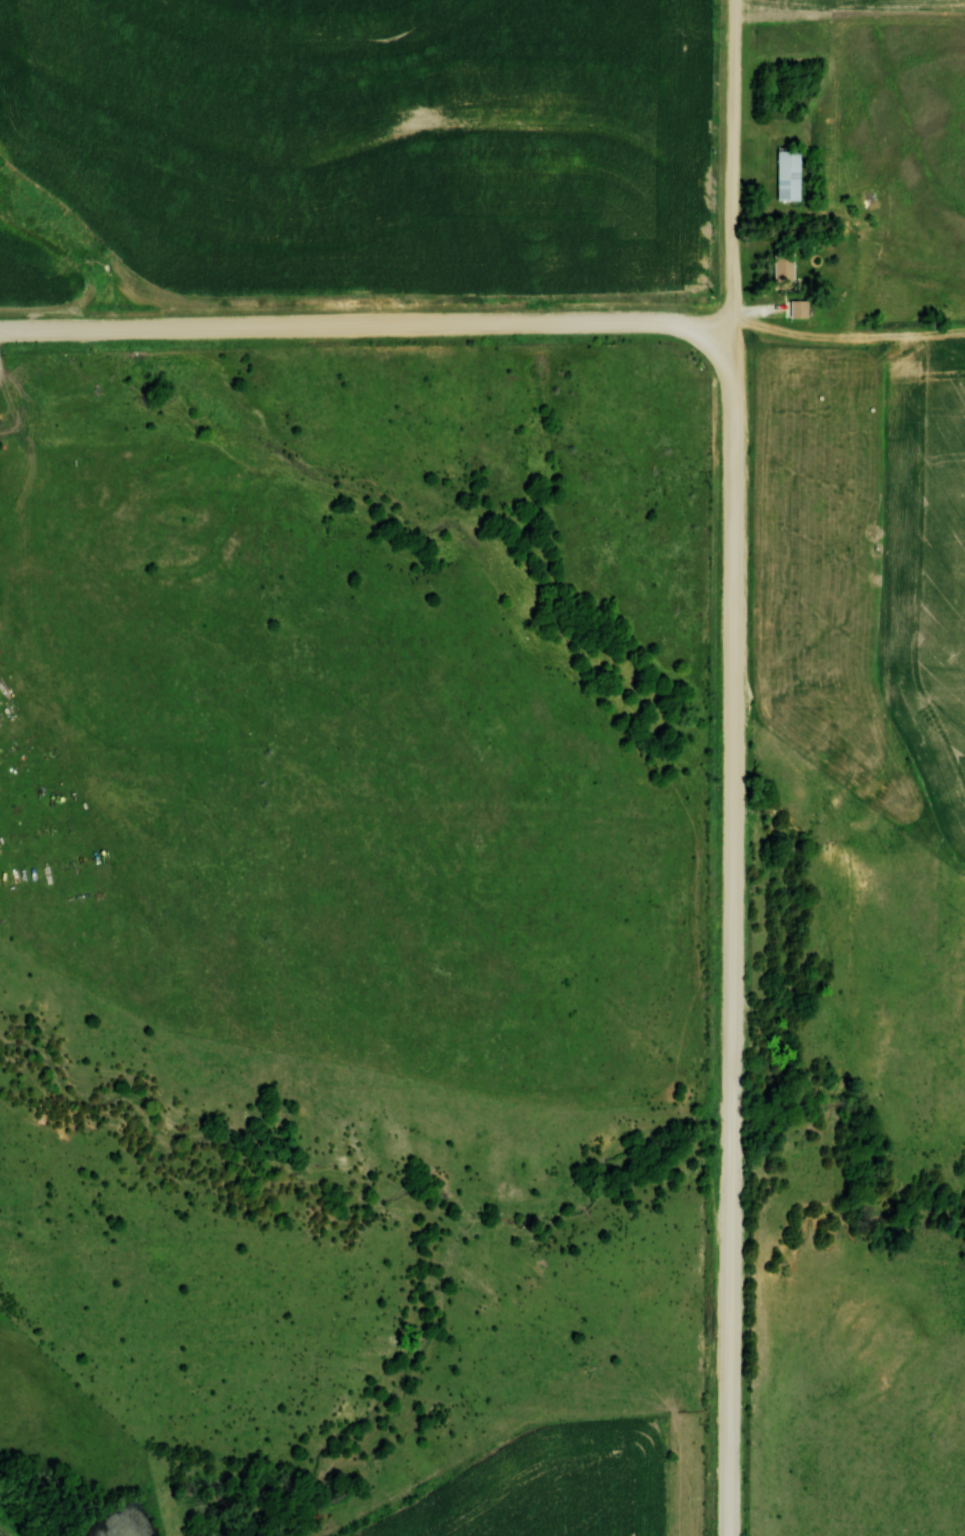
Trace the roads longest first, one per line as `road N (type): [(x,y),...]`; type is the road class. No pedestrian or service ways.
road 1 (tertiary): [(732,1535),(738,395),(712,337)]
road 2 (tertiary): [(0,337),(652,320),(685,323),(712,337)]
road 3 (residential): [(712,337),(737,295),(739,0)]

